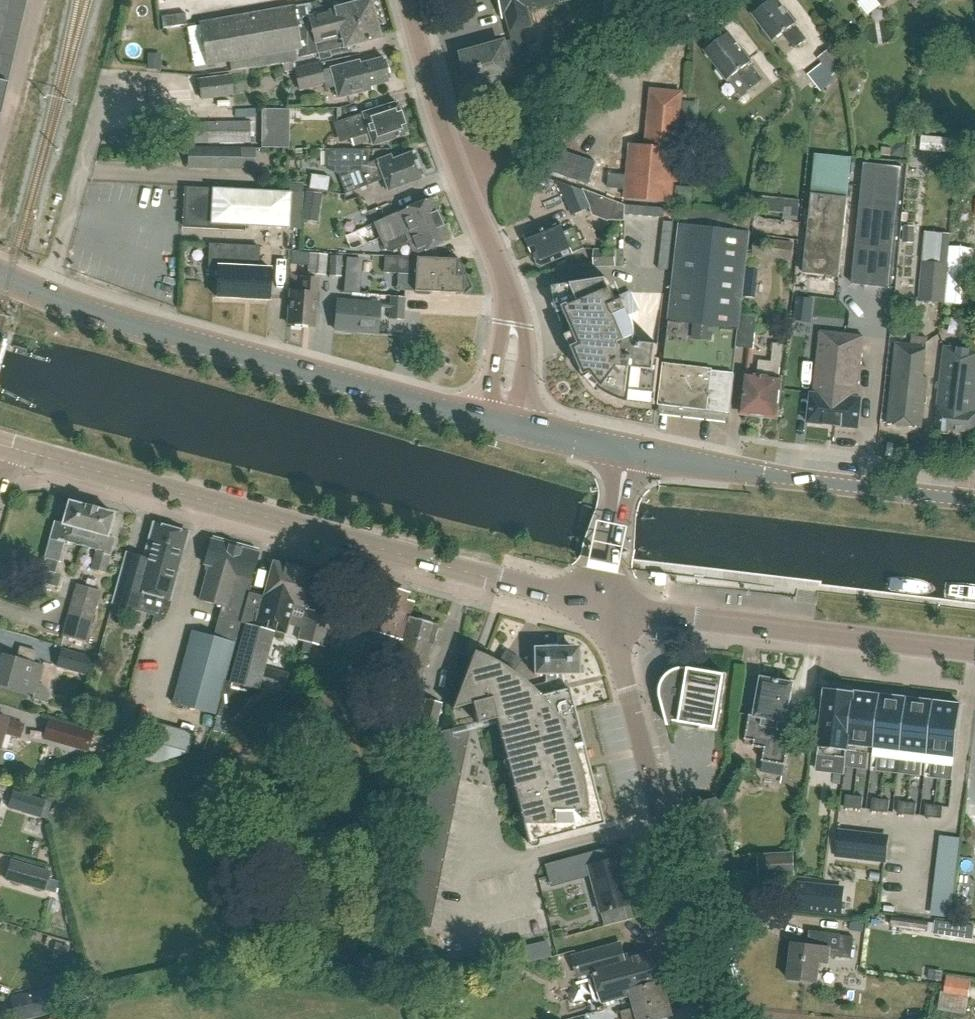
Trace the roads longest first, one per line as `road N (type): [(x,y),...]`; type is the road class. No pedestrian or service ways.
road 1 (tertiary): [(601,604),(10,449)]
road 2 (tertiary): [(478,416),(136,325),(0,274)]
road 3 (unclassified): [(712,1018),(601,604)]
road 4 (unclassified): [(974,649),(601,604)]
road 5 (tertiary): [(974,500),(633,452)]
road 6 (unclassified): [(459,173),(696,0)]
road 7 (unclassified): [(459,173),(407,0)]
road 8 (unclassified): [(515,323),(459,173)]
road 9 (tertiary): [(601,604),(633,452)]
road 10 (tertiary): [(633,452),(515,426)]

